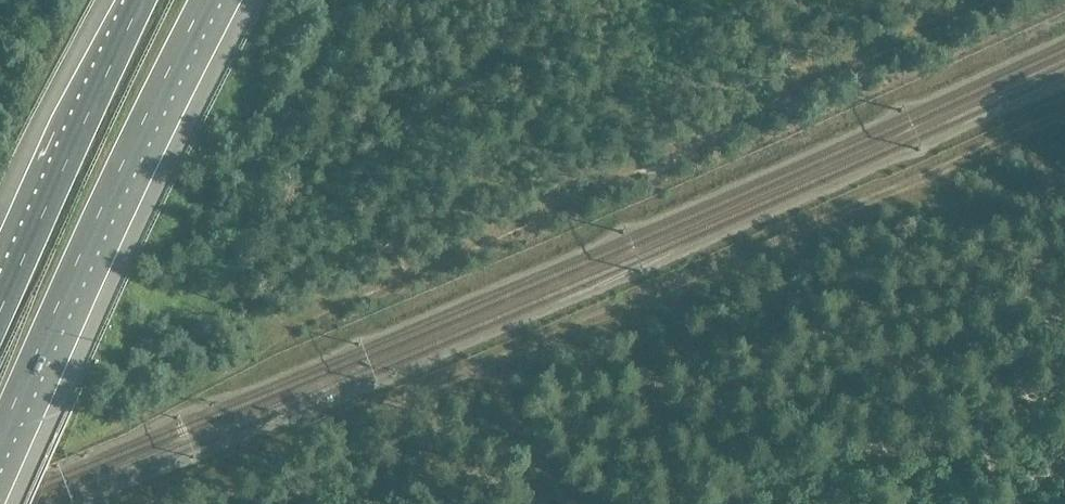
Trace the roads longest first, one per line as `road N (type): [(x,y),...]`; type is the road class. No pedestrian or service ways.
road 1 (track): [(131,503),(709,274),(1064,115)]
road 2 (track): [(979,0),(713,137),(337,309)]
road 3 (motorway): [(0,441),(92,223),(206,0)]
road 4 (motorway): [(143,0),(0,314)]
road 5 (track): [(486,367),(566,503)]

